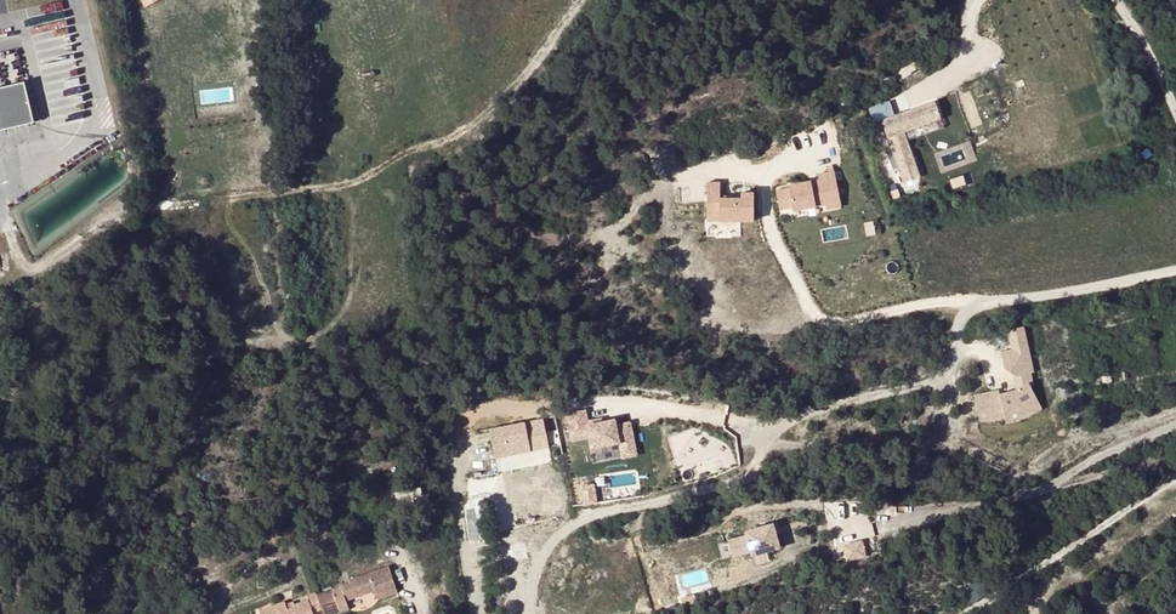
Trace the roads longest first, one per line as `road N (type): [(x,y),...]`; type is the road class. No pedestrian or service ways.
road 1 (residential): [(1175,271),(1018,302),(962,302),(945,375),(797,414),(762,440),(744,479),(591,514),(553,536),(528,575),(519,613)]
road 2 (residential): [(1175,479),(961,613)]
road 3 (residential): [(1121,0),(1175,116)]

